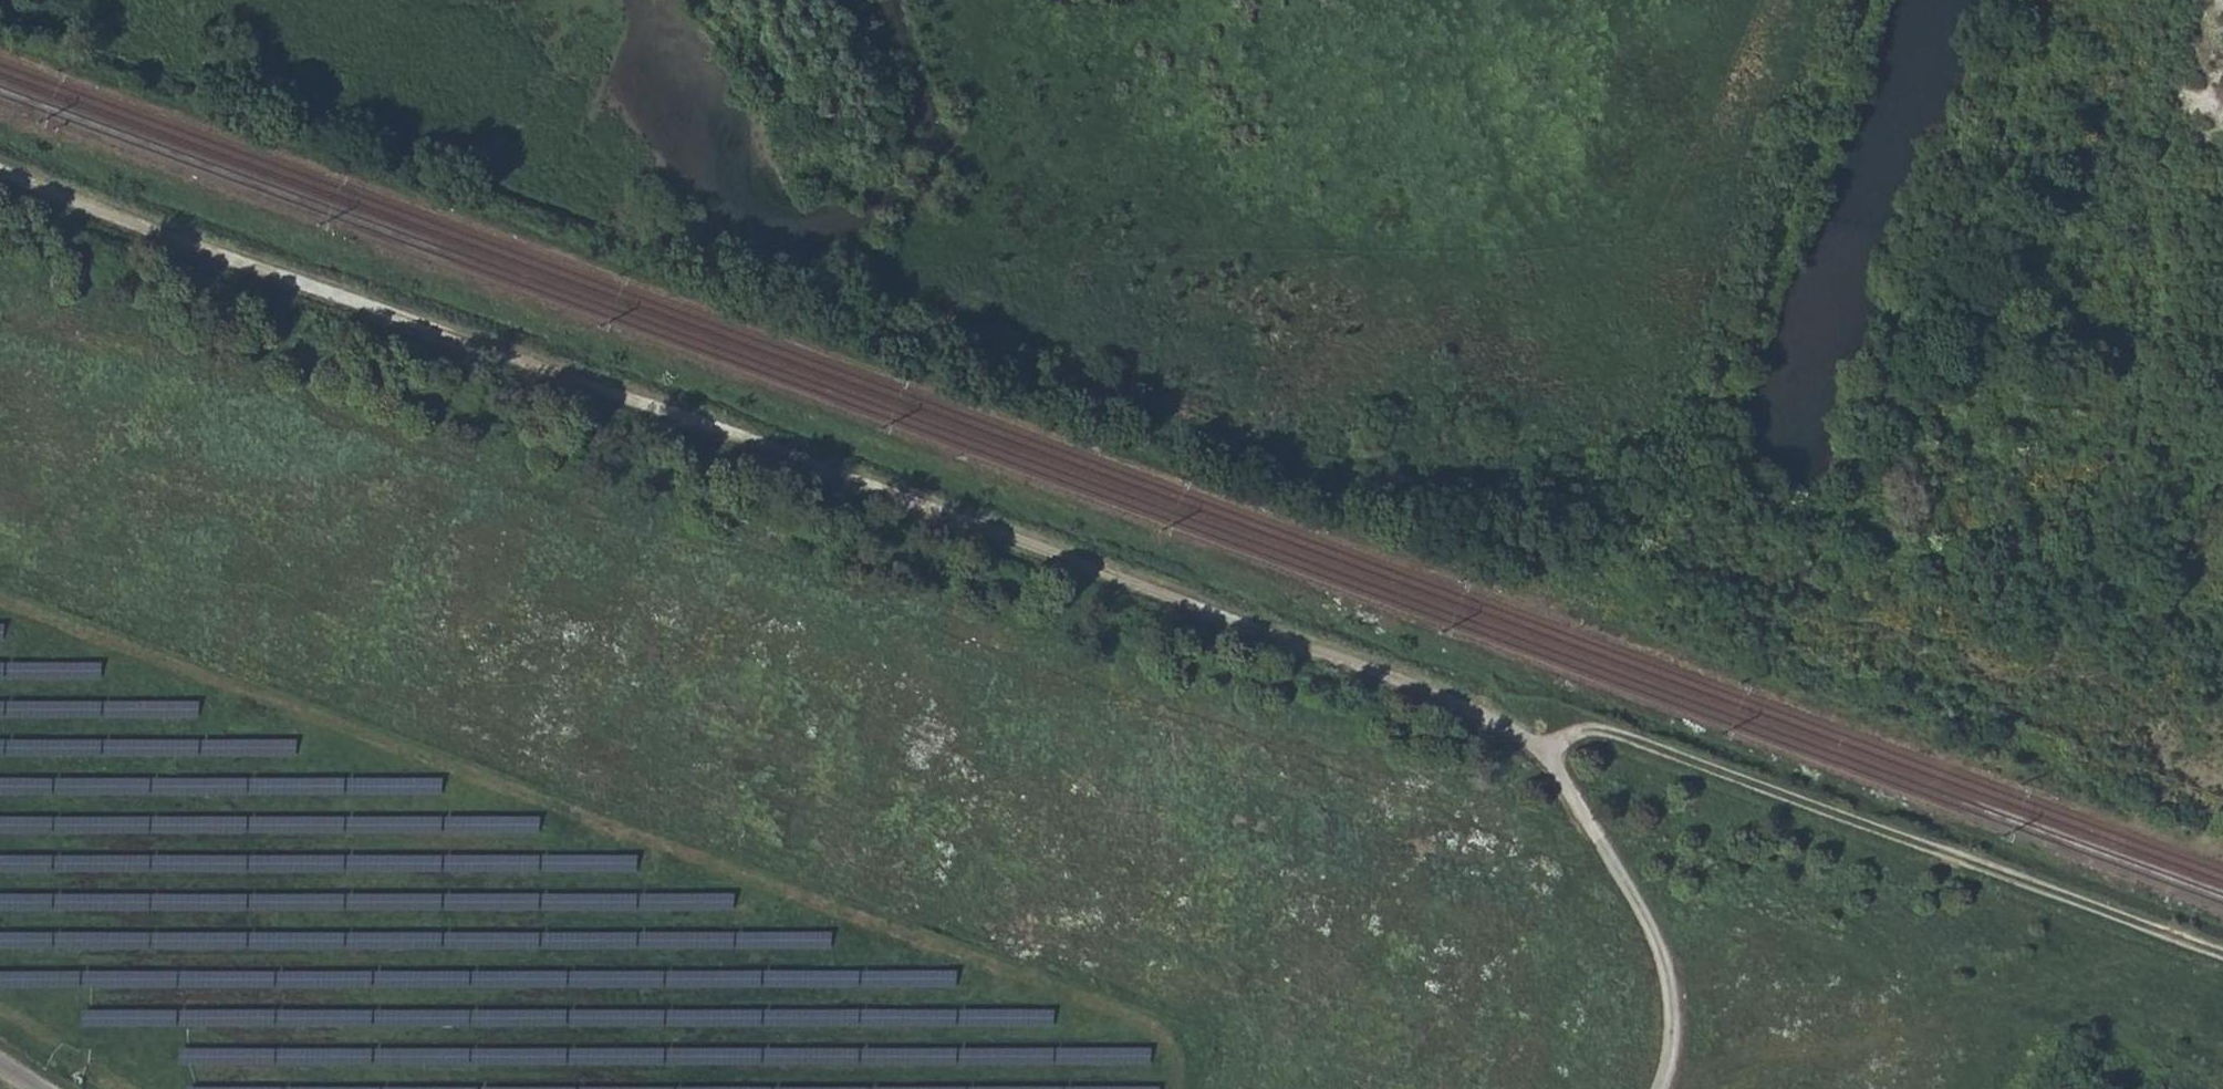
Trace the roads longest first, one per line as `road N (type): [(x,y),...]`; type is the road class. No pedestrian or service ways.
road 1 (track): [(0,165),(164,232),(744,432),(1487,713),(1563,768),(1650,918),(1676,1002),(1660,1088)]
road 2 (track): [(0,599),(1136,1016),(1164,1033),(1178,1054),(1181,1088)]
road 3 (track): [(1543,747),(1601,732),(1628,739),(2222,957)]
road 4 (track): [(100,1088),(109,1074),(0,1005)]

